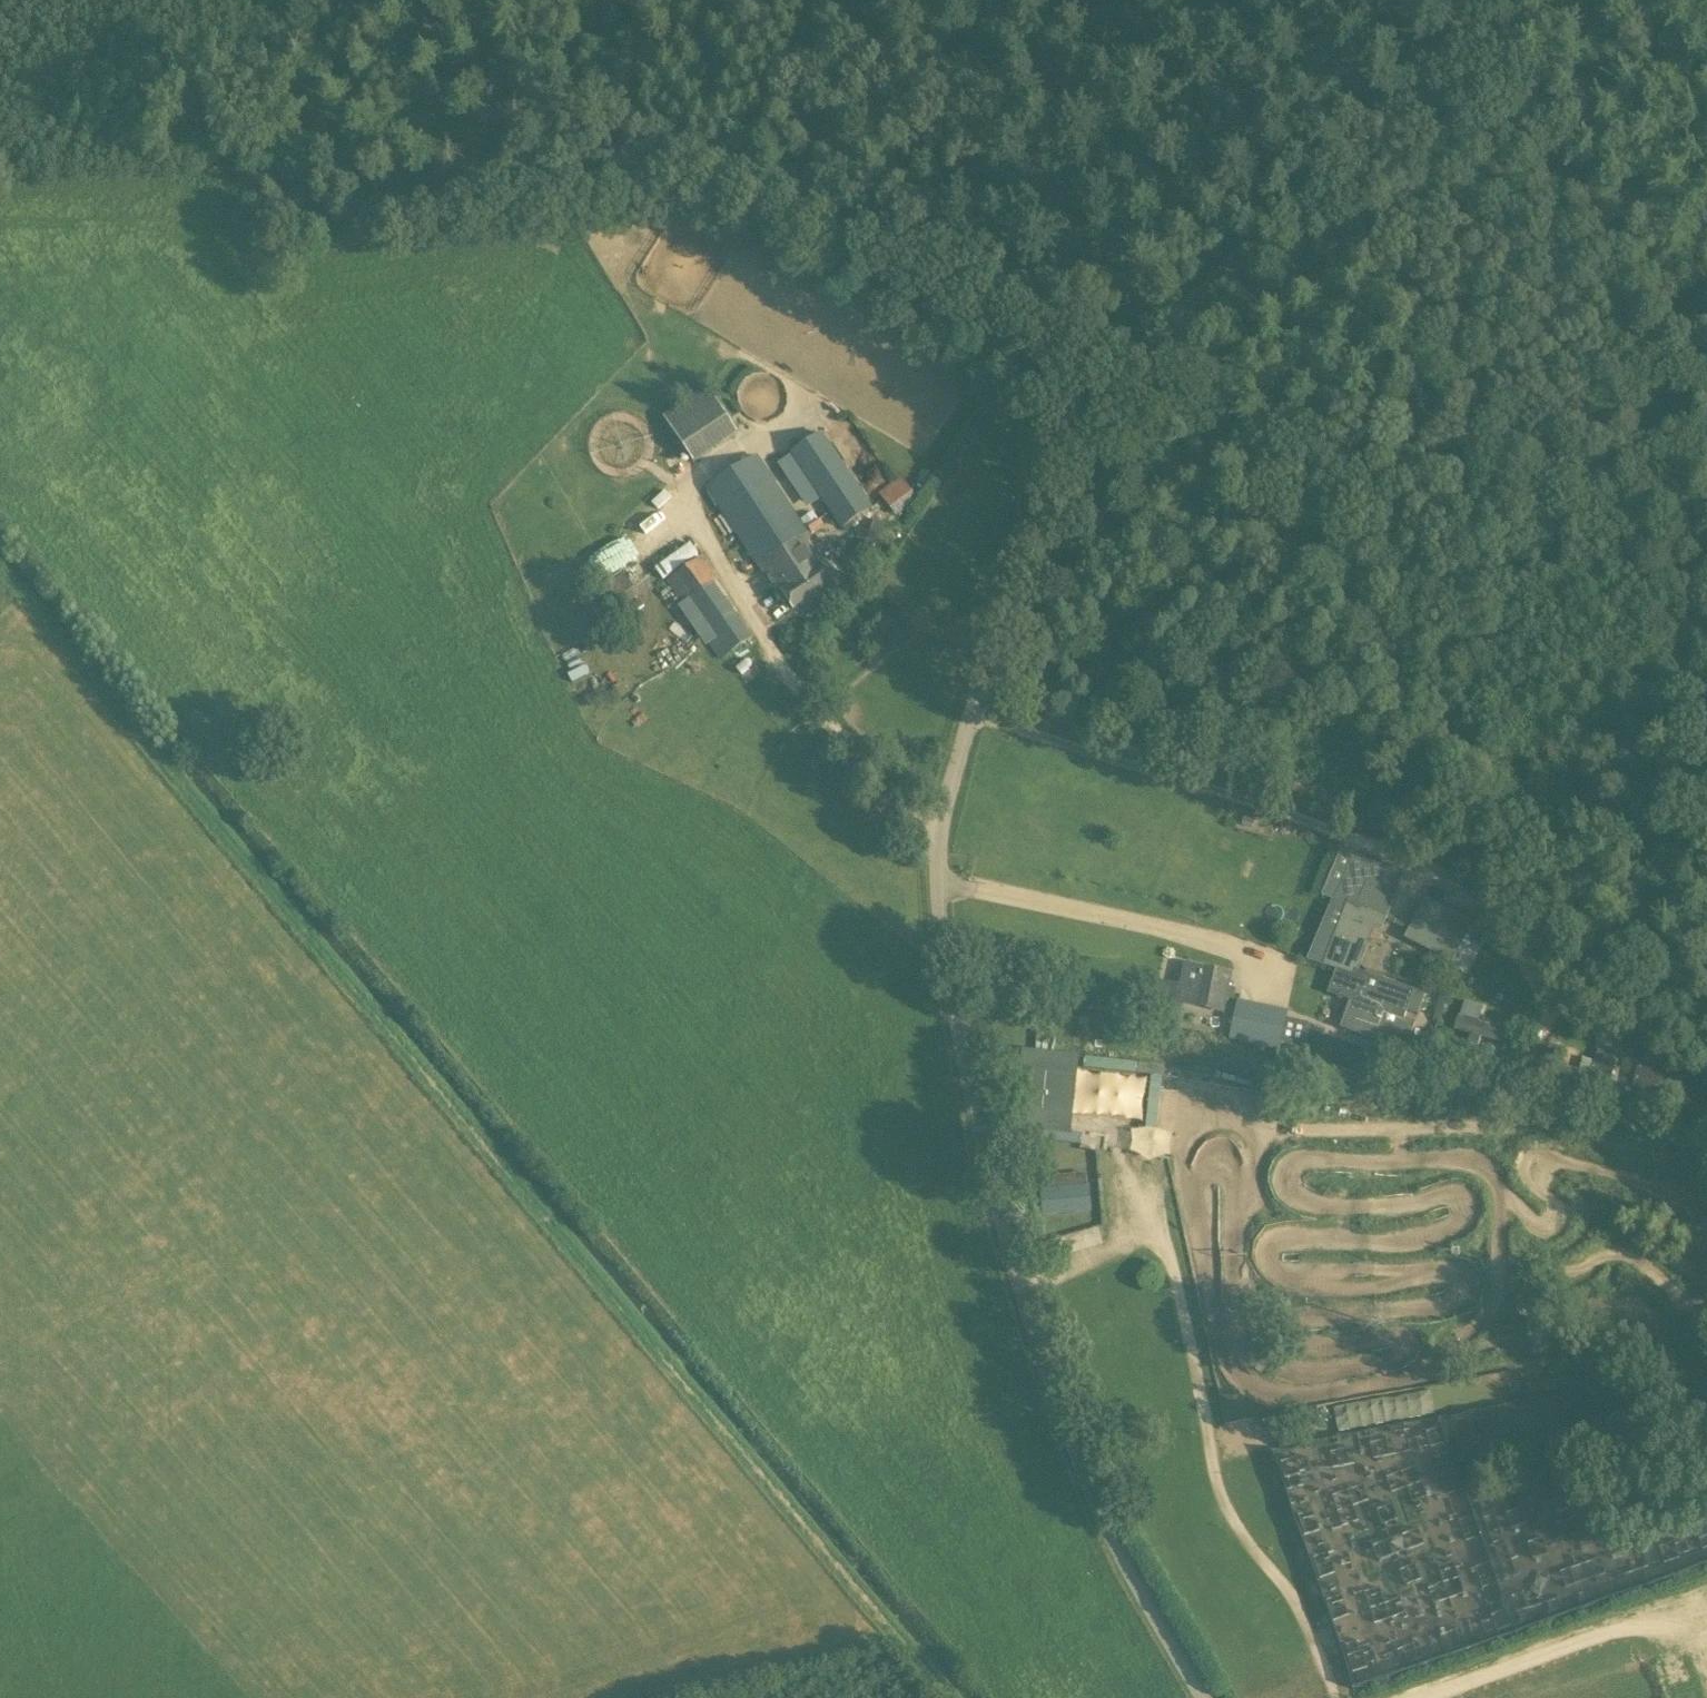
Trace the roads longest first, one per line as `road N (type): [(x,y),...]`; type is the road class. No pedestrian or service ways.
road 1 (unclassified): [(1203,1697),(1121,1556),(1014,1275),(950,997),(938,841),(991,648),(1054,471),(1125,372),(1248,253)]
road 2 (track): [(1125,372),(374,0)]
road 3 (track): [(1495,0),(1248,253)]

